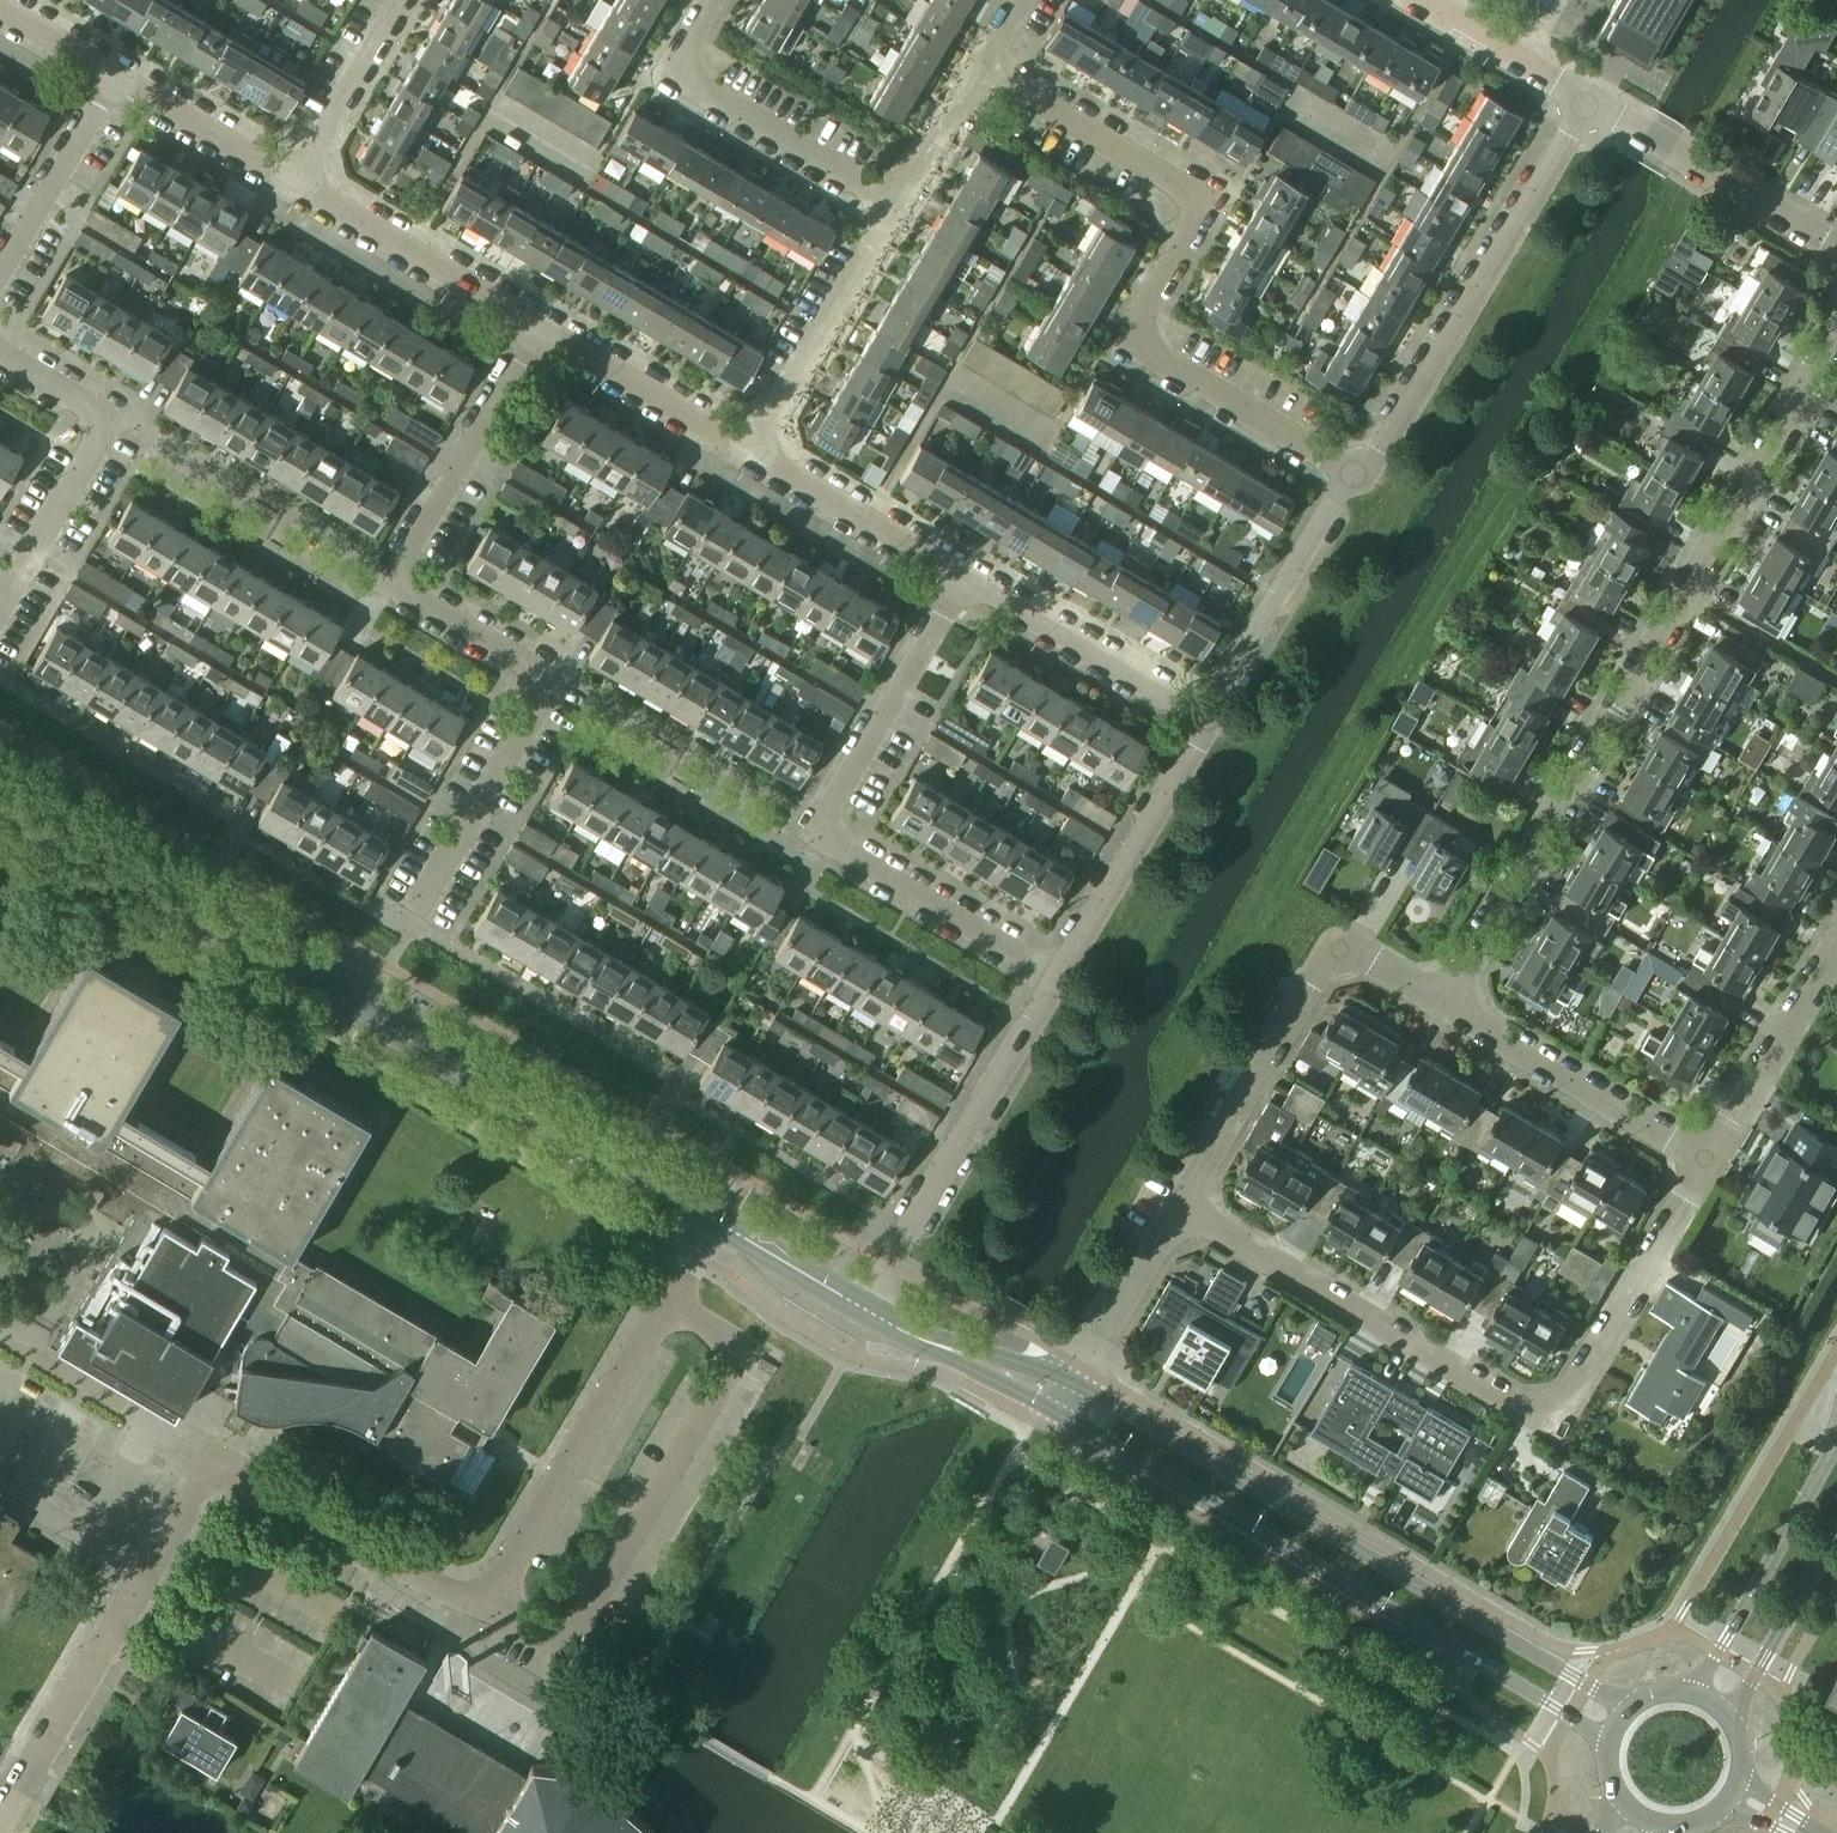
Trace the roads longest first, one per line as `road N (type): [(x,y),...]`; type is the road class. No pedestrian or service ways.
road 1 (unclassified): [(147,1573),(210,1469),(474,1629),(709,1224)]
road 2 (tertiary): [(709,1224),(0,792)]
road 3 (residential): [(414,918),(560,677),(388,572),(540,321)]
road 4 (residential): [(1444,1009),(1836,342)]
road 5 (unclassified): [(1183,1211),(1555,1423),(1710,1166)]
road 6 (residential): [(1362,479),(1125,345),(1202,211),(973,82)]
road 7 (tertiary): [(1629,1707),(1080,1383)]
road 8 (tertiary): [(1064,1416),(1609,1741)]
road 9 (unclassified): [(1057,988),(817,843),(973,585)]
road 10 (residential): [(1362,479),(1588,104)]
road 11 (residential): [(1183,1211),(1340,947),(1444,1009)]
road 12 (unclassified): [(904,205),(665,75),(706,0)]
road 13 (residential): [(890,1265),(1057,988)]
road 14 (residential): [(0,595),(102,425),(0,364)]
road 15 (residential): [(1444,1009),(1710,1166)]
road 16 (residential): [(1057,988),(1211,730)]
road 17 (residential): [(1211,730),(1362,479)]
road 18 (residential): [(762,457),(904,205)]
road 19 (unclassified): [(0,1822),(147,1573)]
road 20 (tertiary): [(1836,1441),(1693,1692)]
road 21 (residential): [(1836,251),(1588,104)]
road 22 (residential): [(540,321),(297,176)]
road 23 (residential): [(1211,730),(973,585)]
road 24 (residential): [(762,457),(540,321)]
road 25 (residential): [(1710,1166),(1836,950)]
road 26 (residential): [(973,585),(762,457)]
road 27 (residential): [(0,273),(121,71)]
road 28 (tertiary): [(1731,1718),(1836,1537)]
road 29 (residential): [(297,176),(121,71)]
road 30 (residential): [(297,176),(402,0)]
road 31 (residential): [(1588,104),(1413,0)]
road 32 (residential): [(1080,1383),(1183,1211)]
road 33 (tertiary): [(1080,1383),(899,1335)]
road 34 (tertiary): [(899,1335),(1064,1416)]
road 35 (tertiary): [(865,1320),(709,1224)]
road 36 (unclassified): [(147,1573),(0,1484)]
road 37 (residential): [(904,205),(973,82)]
road 38 (residential): [(121,71),(2,0)]

